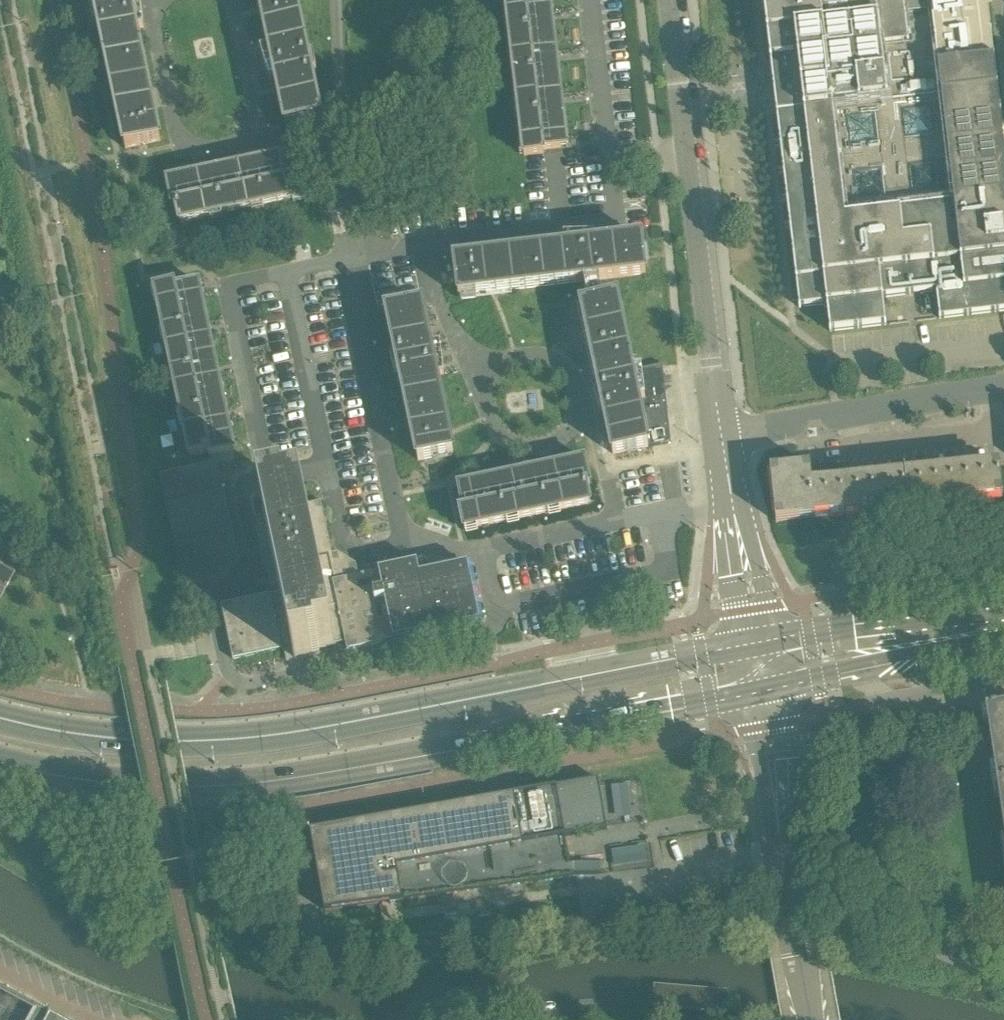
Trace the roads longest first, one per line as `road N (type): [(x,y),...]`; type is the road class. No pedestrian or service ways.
road 1 (secondary): [(0,762),(86,780),(186,787),(389,761),(762,685)]
road 2 (secondary): [(756,646),(244,738),(130,740),(0,717)]
road 3 (residential): [(734,511),(655,513),(483,548),(404,542),(329,139)]
road 4 (residential): [(720,435),(668,0)]
road 5 (residential): [(720,435),(1003,384)]
road 6 (residential): [(148,0),(176,134),(195,147),(261,143)]
road 7 (residential): [(813,1019),(782,820)]
road 8 (residential): [(853,671),(888,699),(1003,678)]
road 9 (secondary): [(903,640),(880,629),(756,646)]
road 10 (residential): [(261,143),(232,0)]
road 11 (residential): [(734,511),(724,524),(736,613),(756,646)]
road 12 (residential): [(329,139),(341,122),(336,0)]
road 13 (residential): [(782,820),(785,723),(762,685)]
road 14 (residential): [(756,646),(766,607),(734,511)]
road 15 (residential): [(762,685),(755,728),(763,782),(782,820)]

